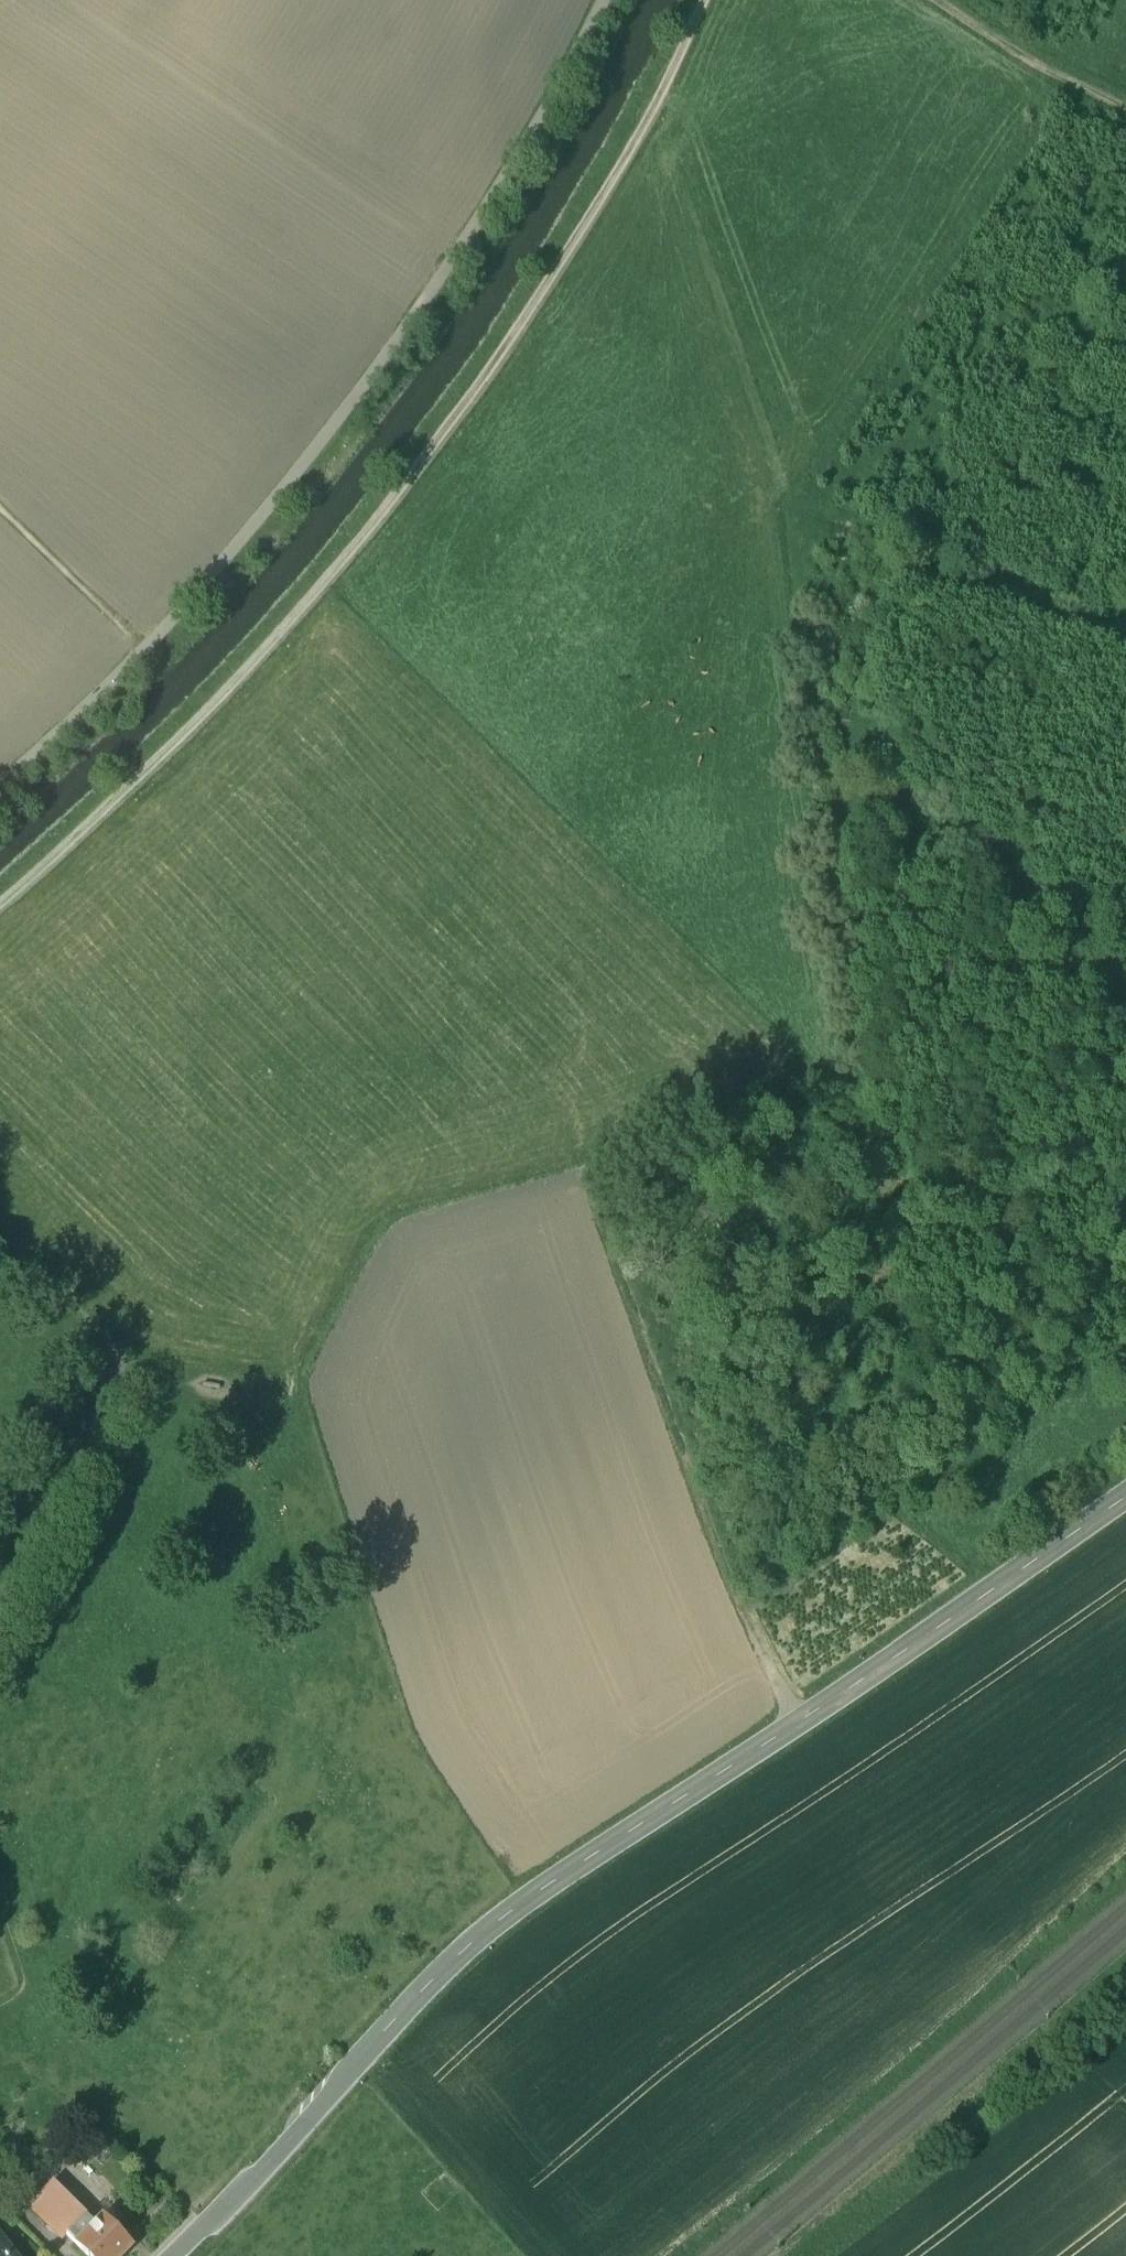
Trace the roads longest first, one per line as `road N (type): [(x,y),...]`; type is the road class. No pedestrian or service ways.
road 1 (secondary): [(169,2255),(419,1993),(534,1891),(800,1724),(1125,1499)]
road 2 (track): [(0,783),(147,646),(370,382),(561,89),(605,0)]
road 3 (track): [(800,1724),(749,1616),(607,1165),(709,1122)]
road 4 (track): [(933,0),(1125,117)]

